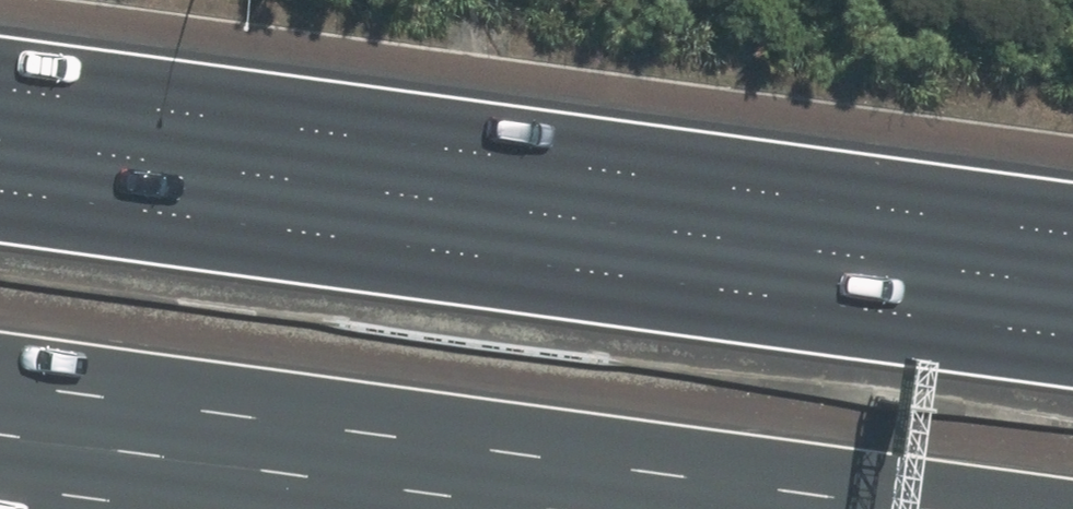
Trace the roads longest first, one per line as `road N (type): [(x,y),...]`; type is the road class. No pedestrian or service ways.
road 1 (motorway): [(0,125),(1072,273)]
road 2 (motorway): [(920,508),(0,382)]

